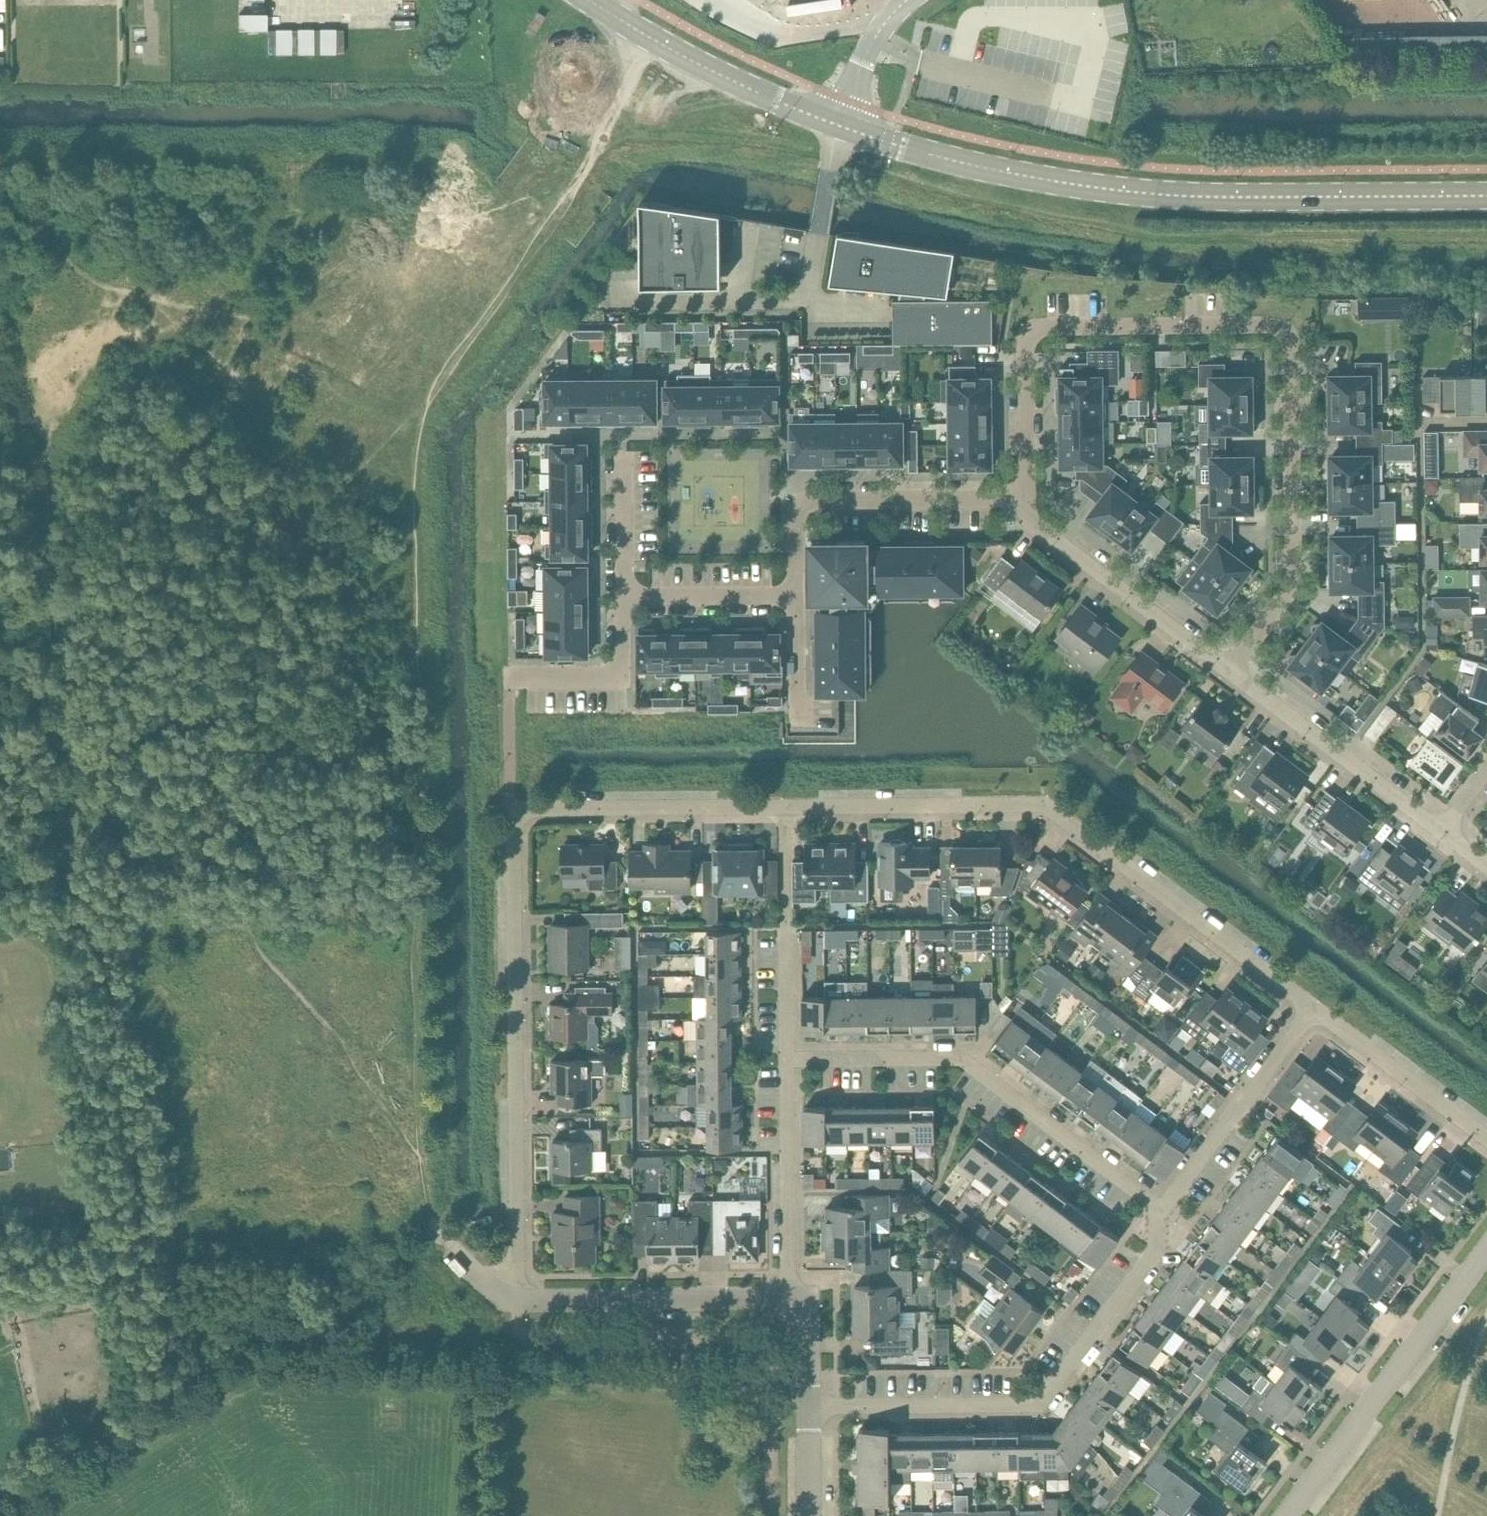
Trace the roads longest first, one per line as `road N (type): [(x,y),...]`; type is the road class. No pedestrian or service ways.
road 1 (residential): [(786,806),(517,814),(518,1301),(796,1301)]
road 2 (residential): [(1021,502),(1030,334),(1046,328),(1283,332),(1290,345),(1293,574),(1230,671)]
road 3 (unclassified): [(1486,195),(1172,196),(1025,176),(839,126)]
road 4 (residential): [(1314,1008),(1043,804),(786,806)]
road 5 (residential): [(808,1406),(1040,1404),(1157,1250),(1160,1210)]
road 6 (residential): [(1160,1210),(961,1058),(788,1059)]
road 7 (residential): [(1289,1515),(1486,1253)]
road 8 (residential): [(1021,502),(814,500),(800,507),(796,520),(797,597)]
road 9 (unclassified): [(839,126),(718,74),(590,0)]
road 10 (residential): [(1230,671),(1045,532),(1021,502)]
road 11 (residential): [(1443,832),(1230,671)]
road 12 (residential): [(1160,1210),(1314,1008)]
road 13 (residential): [(788,1059),(786,806)]
road 14 (residential): [(796,1301),(788,1059)]
road 15 (residential): [(1486,1139),(1314,1008)]
road 16 (residential): [(510,677),(618,671),(624,598)]
road 17 (residential): [(797,597),(624,598)]
road 18 (unclassified): [(839,126),(875,41),(908,0)]
road 19 (residential): [(624,598),(623,455)]
road 20 (residential): [(797,597),(799,726)]

